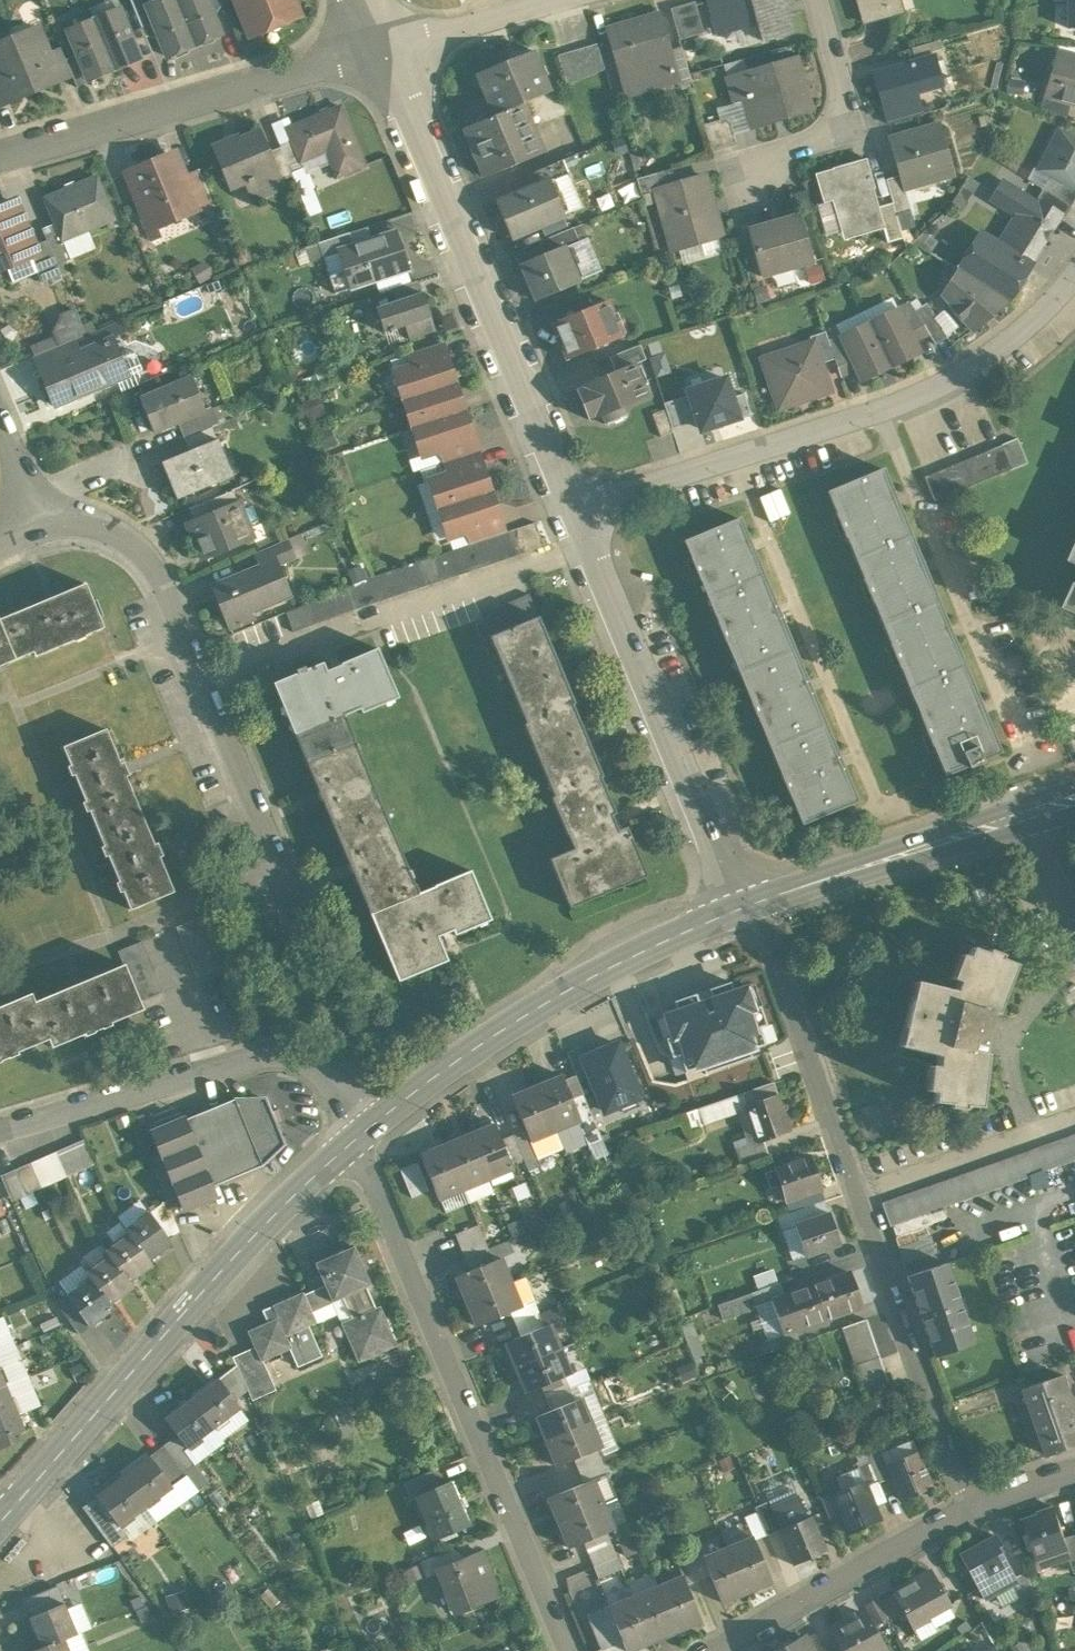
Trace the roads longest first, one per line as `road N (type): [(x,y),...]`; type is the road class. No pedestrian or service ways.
road 1 (residential): [(745,907),(970,1504)]
road 2 (residential): [(569,514),(895,406),(1026,328),(1074,276)]
road 3 (residential): [(348,1145),(412,1275),(568,1650)]
road 4 (secondary): [(0,1520),(257,1230),(348,1145)]
road 5 (residential): [(379,50),(569,514)]
road 6 (residential): [(40,529),(92,527),(123,540),(163,578),(298,906)]
road 7 (secondary): [(373,1122),(511,1023),(745,907)]
road 8 (residential): [(569,514),(745,907)]
road 9 (residential): [(373,1122),(310,1060),(283,1053),(0,1131)]
road 10 (residential): [(0,159),(379,50)]
road 11 (secondary): [(745,907),(1031,817)]
road 12 (residential): [(713,1650),(970,1504)]
road 13 (residential): [(816,0),(851,134),(716,177)]
road 14 (residential): [(543,0),(379,50)]

